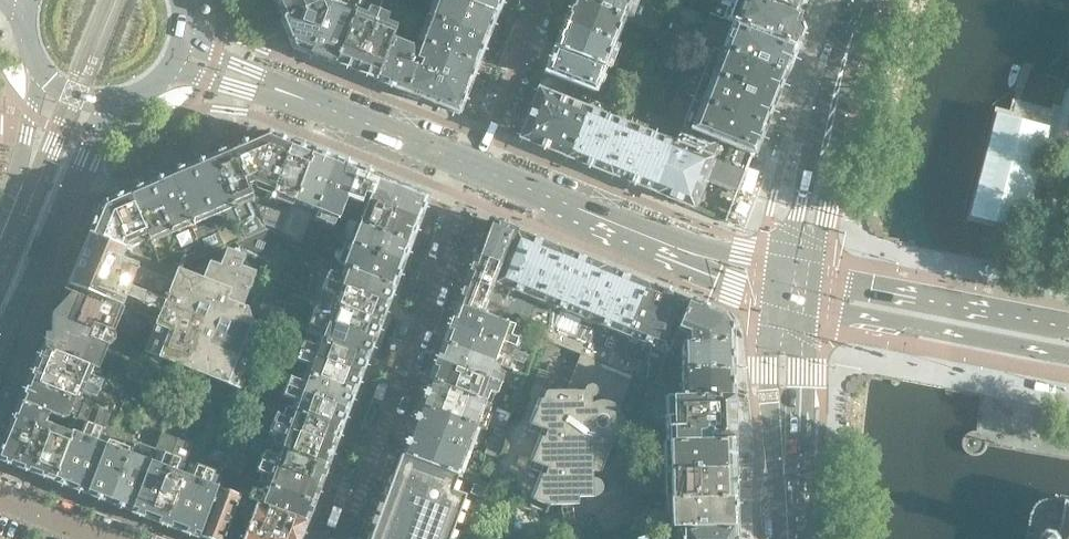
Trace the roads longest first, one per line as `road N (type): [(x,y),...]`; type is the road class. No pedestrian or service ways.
road 1 (residential): [(477,168),(340,538)]
road 2 (unclassified): [(806,310),(1068,356)]
road 3 (tertiary): [(0,345),(108,107)]
road 4 (unclassified): [(1068,324),(814,274)]
road 5 (primary): [(770,302),(779,538)]
road 6 (secondary): [(688,258),(477,168)]
road 7 (primary): [(800,538),(806,310)]
road 8 (secondary): [(477,168),(277,90)]
road 9 (primary): [(814,274),(841,118),(838,84)]
road 10 (primary): [(838,84),(819,114),(780,265)]
road 11 (residential): [(541,0),(477,168)]
road 12 (tertiary): [(38,70),(0,206)]

